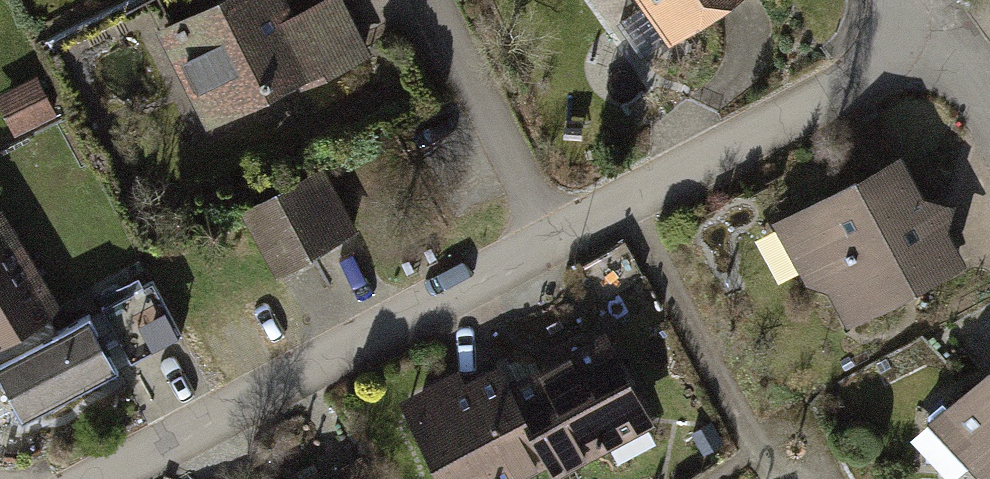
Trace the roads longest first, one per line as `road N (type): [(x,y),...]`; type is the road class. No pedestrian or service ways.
road 1 (residential): [(551,237),(100,478)]
road 2 (residential): [(919,44),(551,237)]
road 3 (residential): [(551,237),(432,0)]

